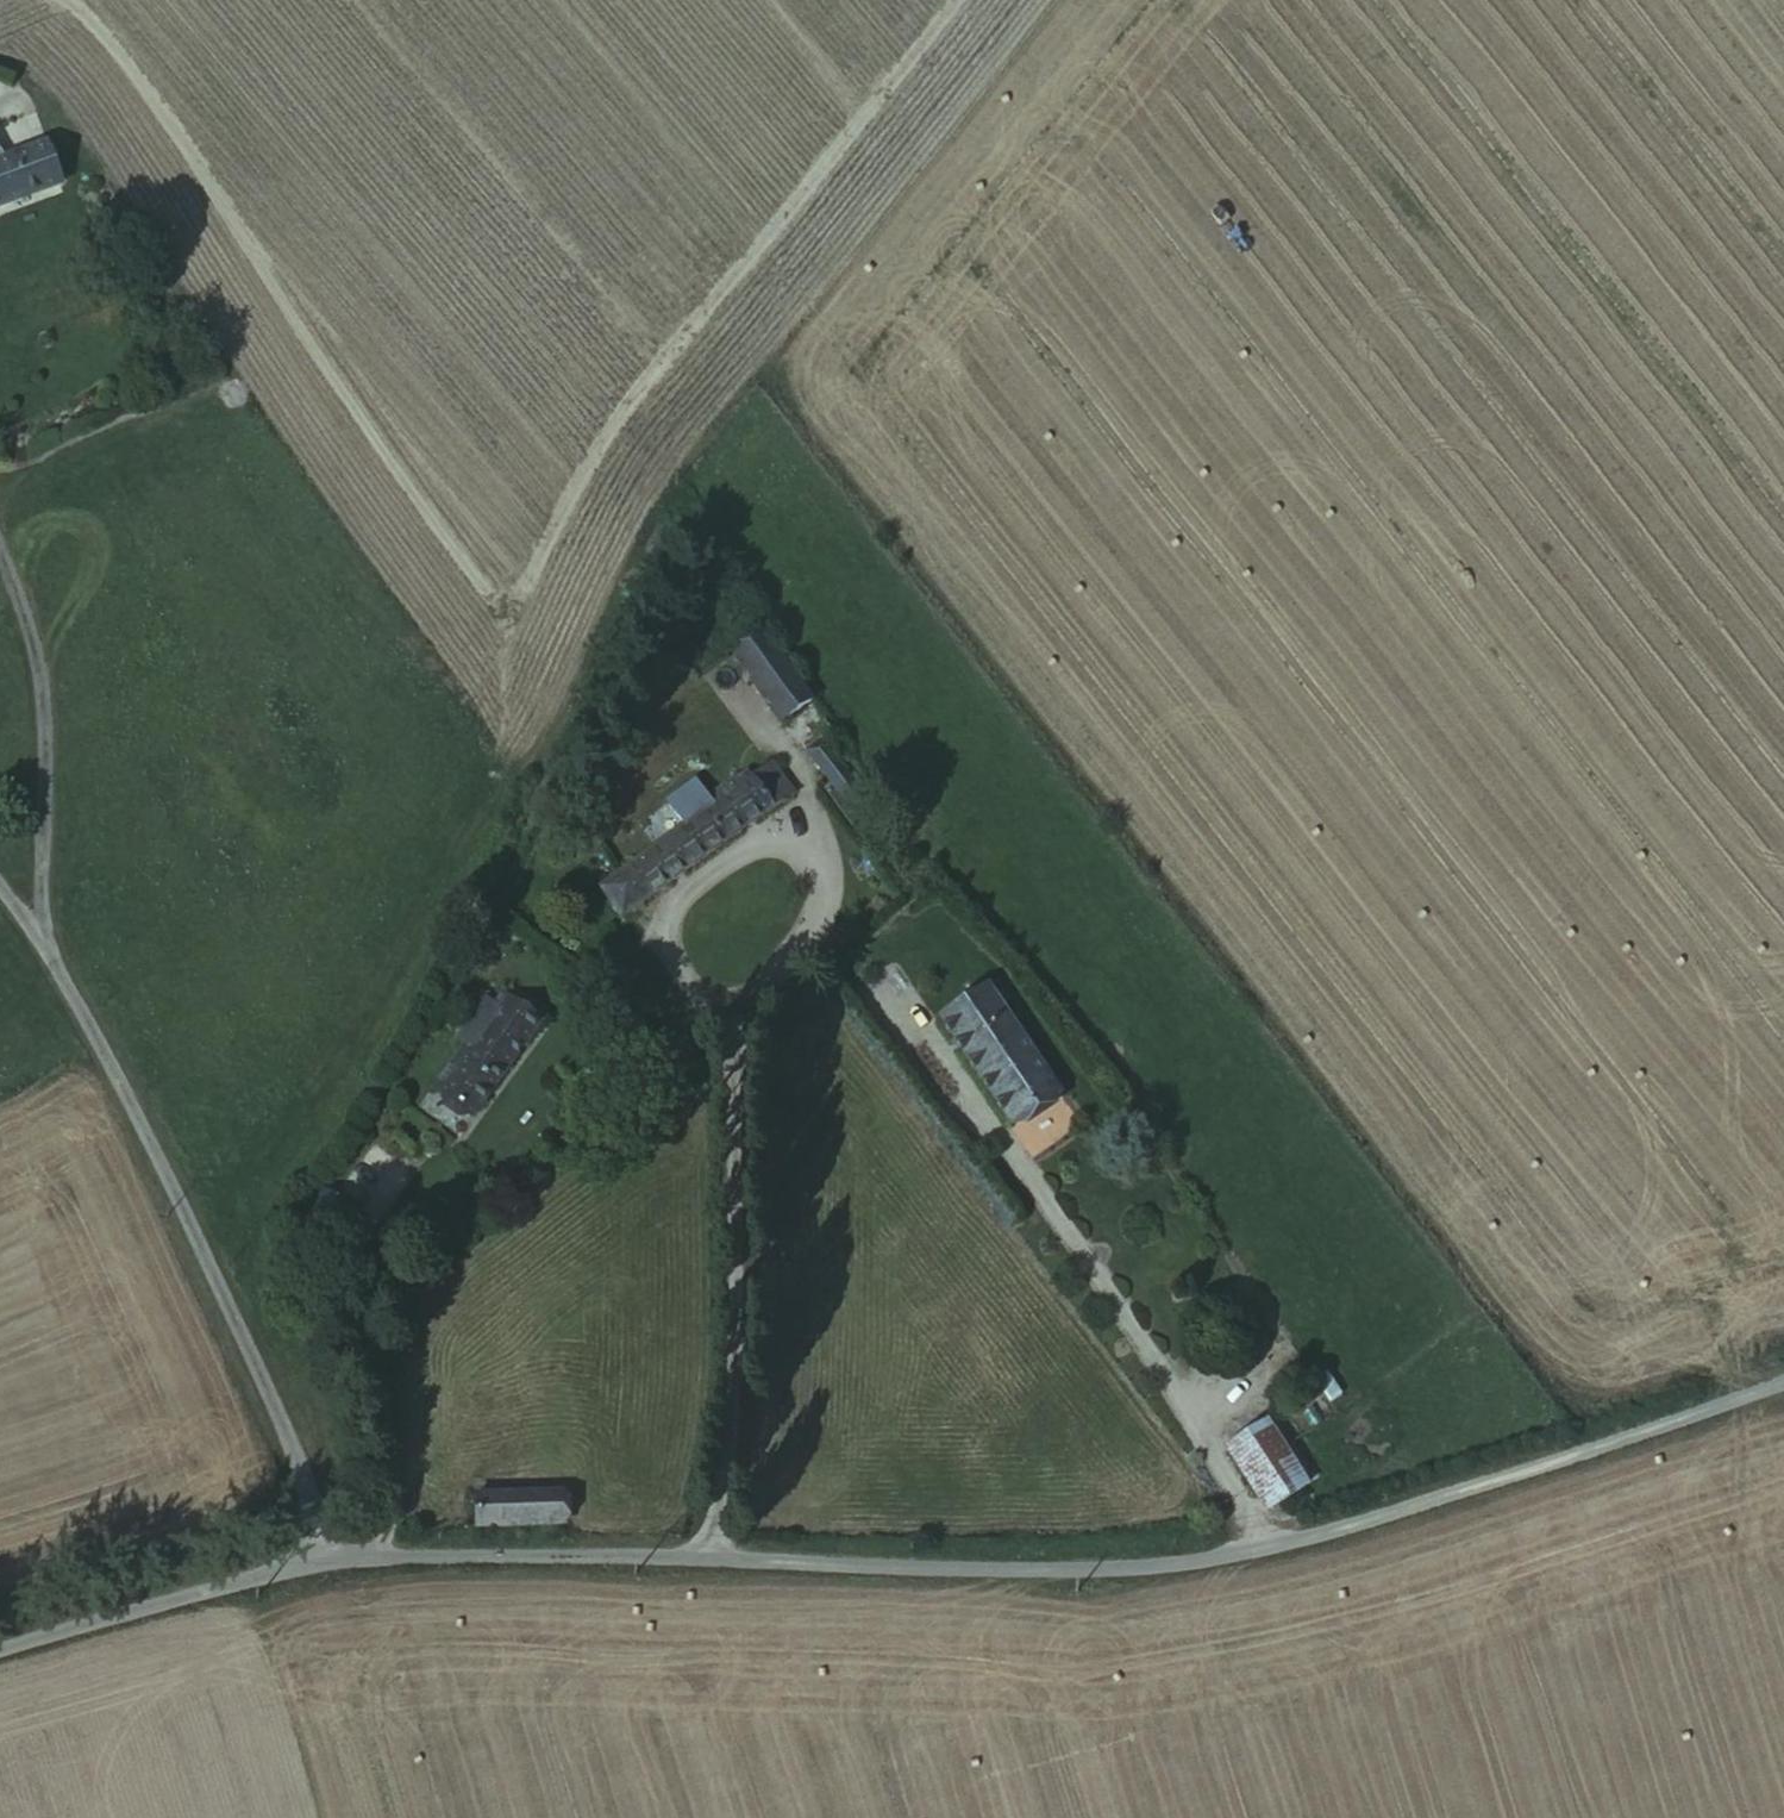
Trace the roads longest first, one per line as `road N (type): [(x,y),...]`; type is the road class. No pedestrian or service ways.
road 1 (unclassified): [(1783,1377),(1334,1524),(1096,1564),(328,1552),(0,1643)]

